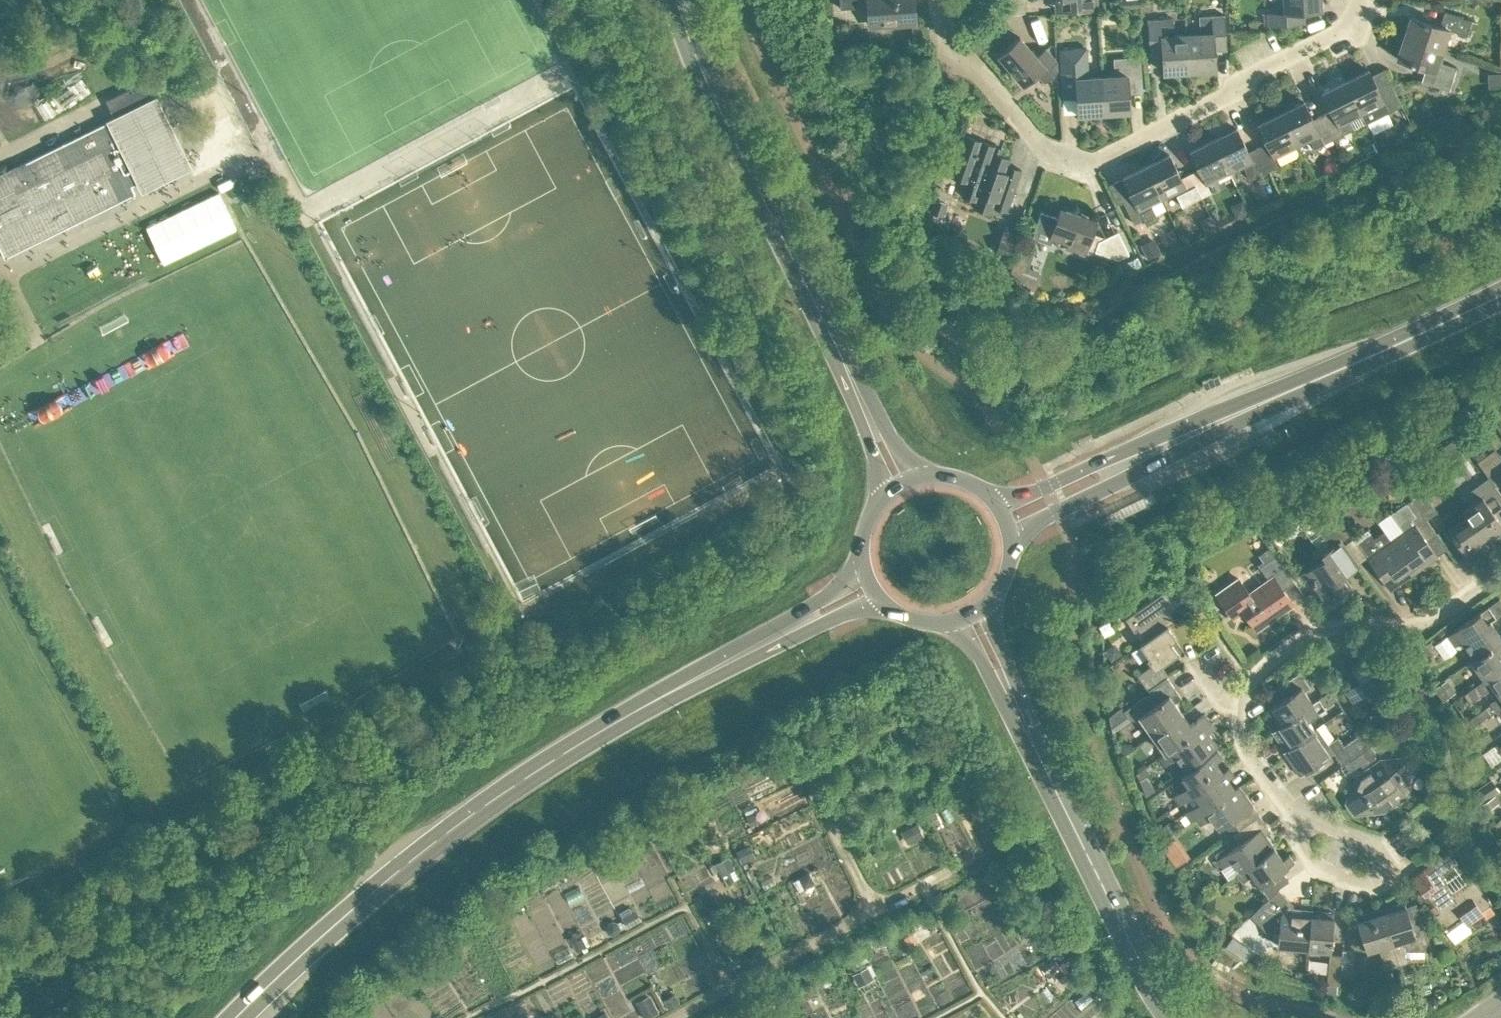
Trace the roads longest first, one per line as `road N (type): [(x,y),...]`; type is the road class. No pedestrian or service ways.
road 1 (primary): [(234,1017),(413,857),(652,701)]
road 2 (residential): [(1357,0),(1345,28),(1093,161),(1066,159),(1038,142),(963,60)]
road 3 (tertiary): [(835,344),(676,0)]
road 4 (primary): [(1328,374),(1262,392),(1023,495),(991,497)]
road 5 (primary): [(1011,543),(1034,523),(1328,374)]
road 6 (residential): [(1500,575),(1425,621),(1321,626),(1262,665),(1238,711)]
road 7 (tertiary): [(1043,765),(1176,1017)]
road 8 (primary): [(862,561),(841,587),(652,701)]
road 9 (primary): [(652,701),(831,619),(886,604)]
road 10 (residential): [(1300,822),(1299,846),(1314,867),(1368,885),(1381,875),(1375,839),(1323,823)]
road 11 (primary): [(1328,374),(1500,295)]
road 12 (tertiary): [(1043,765),(993,630),(992,599)]
road 13 (tertiary): [(951,622),(973,642),(1043,765)]
road 14 (tertiary): [(928,473),(899,453),(850,356),(835,344)]
road 15 (tertiary): [(835,344),(834,362),(878,464),(881,497)]
road 16 (residential): [(1238,711),(1245,757),(1300,822)]

